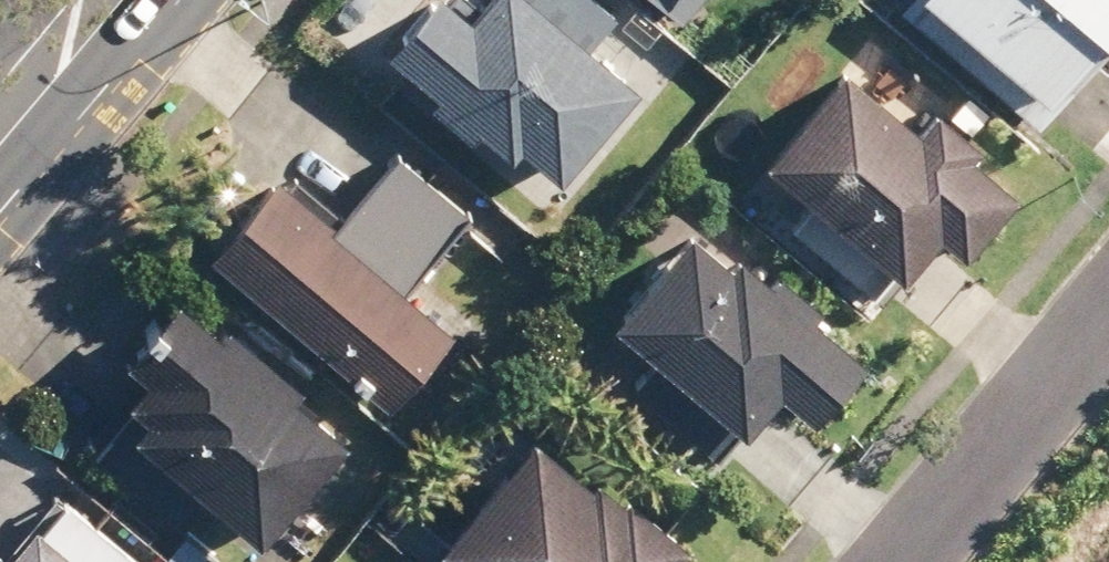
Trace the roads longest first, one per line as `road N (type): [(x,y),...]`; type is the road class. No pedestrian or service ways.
road 1 (residential): [(1108,305),(893,561)]
road 2 (secondary): [(0,144),(118,0)]

